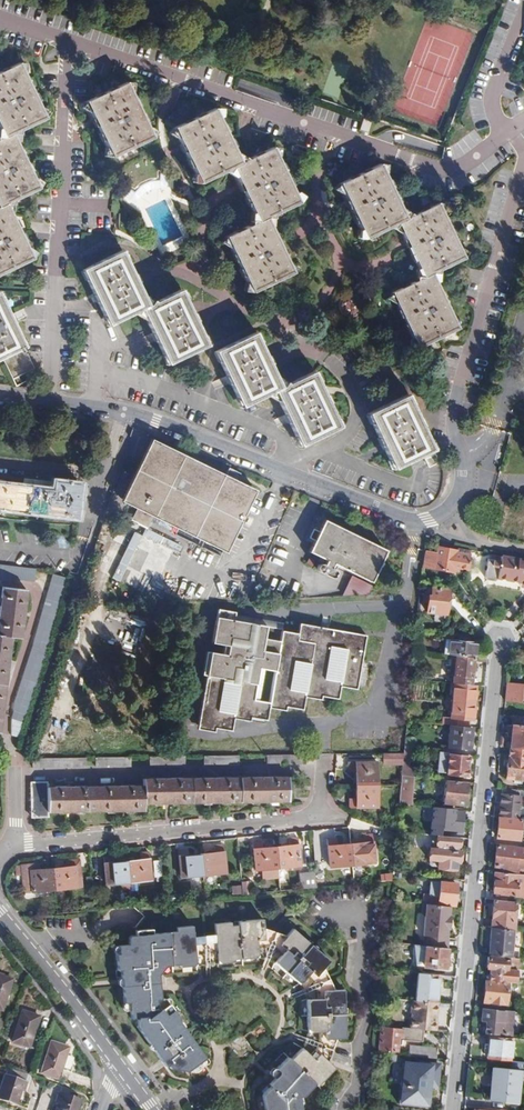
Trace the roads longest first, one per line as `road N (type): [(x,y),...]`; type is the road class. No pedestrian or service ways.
road 1 (residential): [(512,134),(491,158),(442,171),(0,18)]
road 2 (residential): [(464,455),(463,494),(445,524),(428,522),(148,416),(0,393)]
road 3 (residential): [(13,845),(312,816),(320,812),(325,756)]
road 4 (residential): [(523,169),(459,395),(454,425),(464,455)]
road 5 (tertiary): [(126,1073),(0,915)]
road 6 (residential): [(512,134),(499,127),(490,103),(523,30)]

